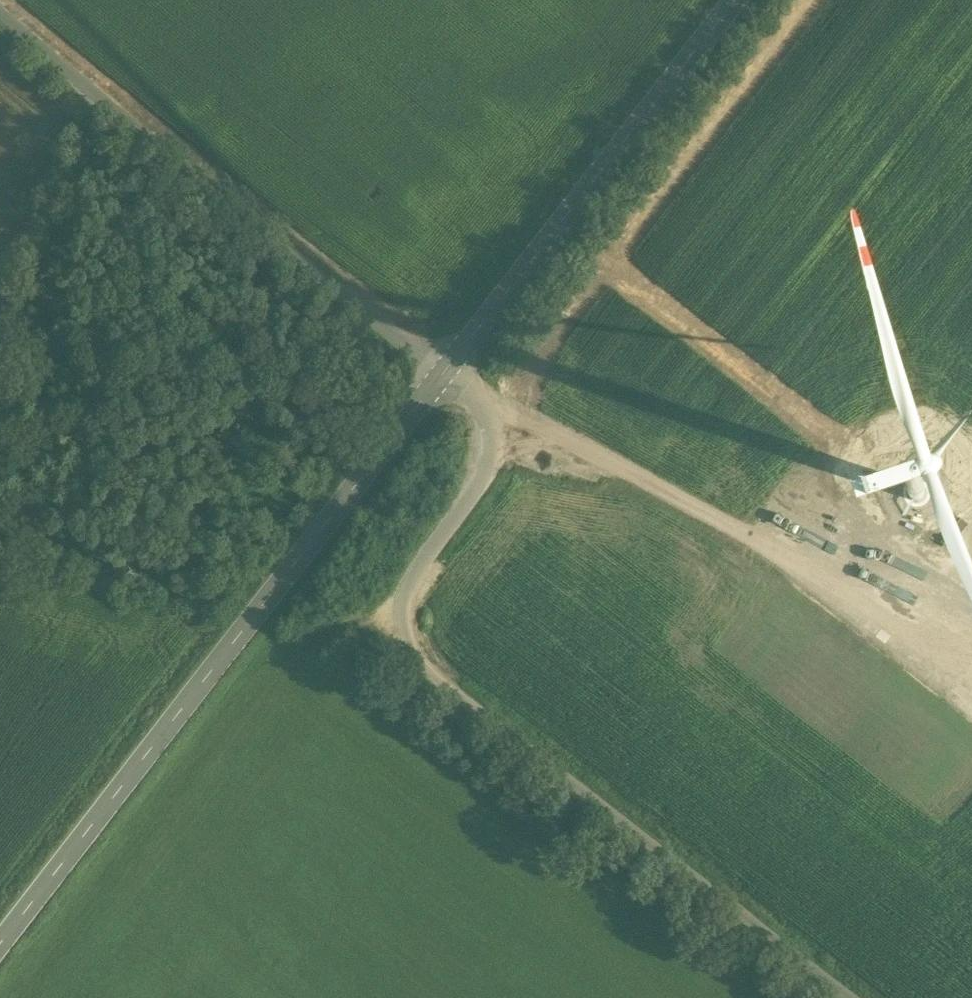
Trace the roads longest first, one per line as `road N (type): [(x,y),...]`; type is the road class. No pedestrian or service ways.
road 1 (unclassified): [(444,372),(476,398),(493,445),(485,473),(404,594),(404,627),(415,655),(849,997)]
road 2 (secondary): [(0,944),(444,372)]
road 3 (track): [(476,398),(763,541),(971,711)]
road 4 (unclassified): [(0,10),(444,372)]
road 5 (secondary): [(444,372),(734,0)]

